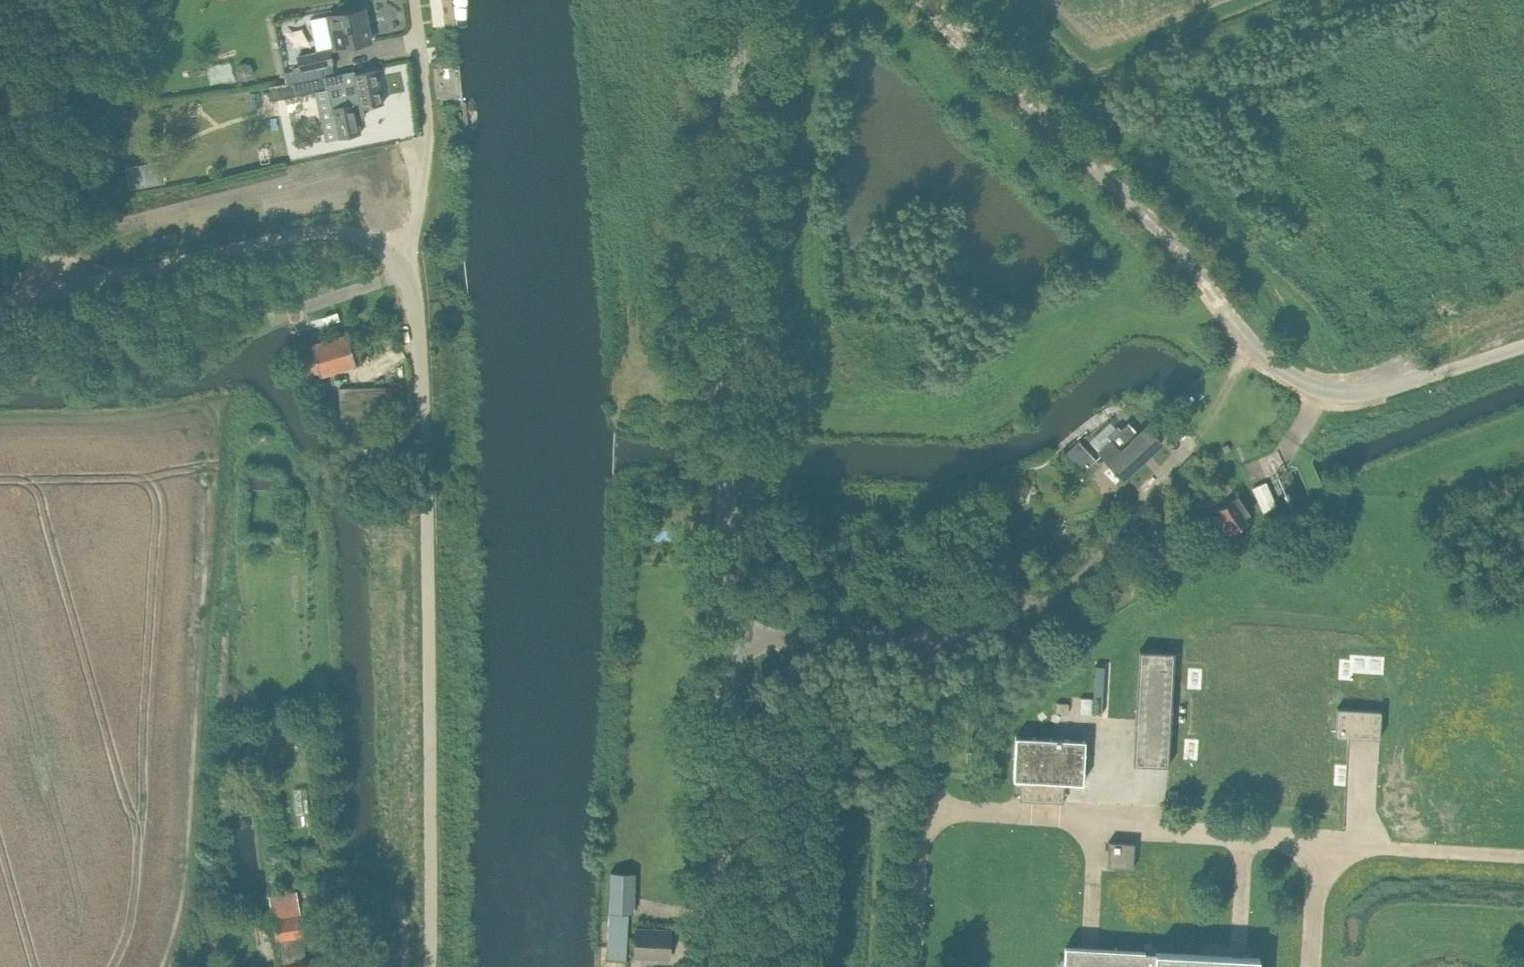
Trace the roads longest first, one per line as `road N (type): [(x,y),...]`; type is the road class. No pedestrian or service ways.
road 1 (unclassified): [(432,966),(425,419),(416,316),(399,255)]
road 2 (unclassified): [(722,636),(930,632),(983,625),(1033,599),(1080,564),(1181,454),(1250,349)]
road 3 (unclassified): [(722,636),(734,0)]
road 4 (unclassified): [(1250,349),(1211,285),(926,0)]
road 5 (unclassified): [(0,305),(287,230),(339,226),(399,255)]
road 6 (unclassified): [(716,966),(722,636)]
road 7 (residential): [(399,255),(419,215),(429,136),(415,0)]
road 8 (unclassified): [(1250,349),(1297,385),(1350,392),(1436,372)]

